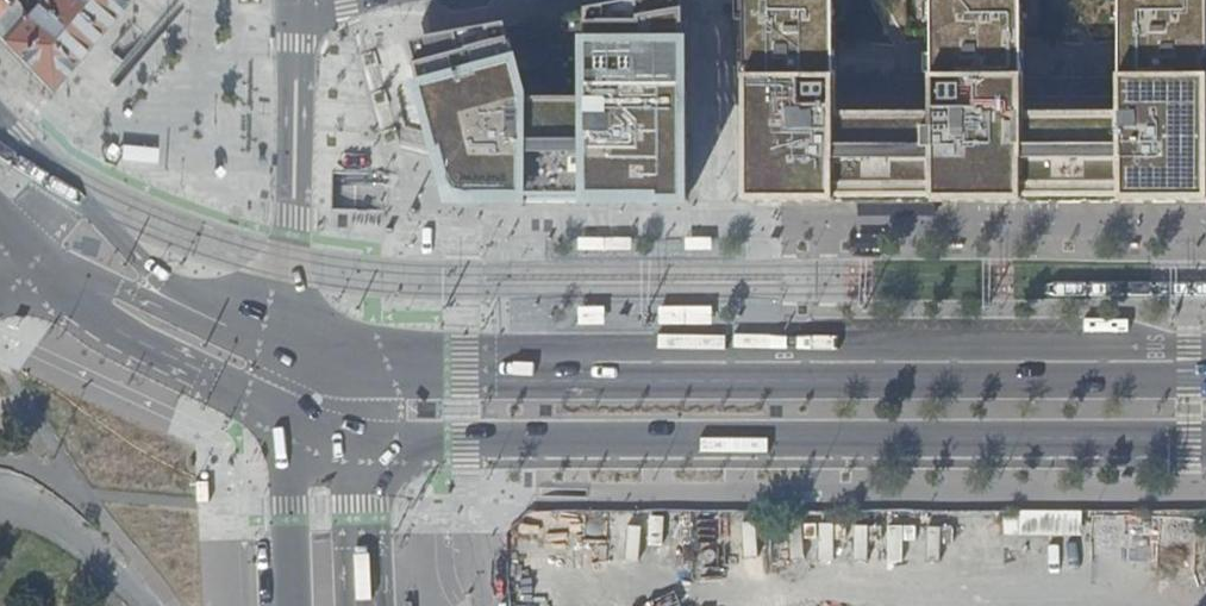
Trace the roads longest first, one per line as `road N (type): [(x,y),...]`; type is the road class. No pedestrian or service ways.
road 1 (primary): [(1205,378),(408,376),(296,351)]
road 2 (primary): [(362,438),(1205,438)]
road 3 (residential): [(299,13),(296,351)]
road 4 (secondary): [(16,255),(99,323),(285,418)]
road 5 (tertiary): [(186,303),(56,167)]
road 6 (primary): [(285,418),(292,605)]
road 7 (secondary): [(186,303),(16,255)]
road 8 (primary): [(367,605),(362,438)]

